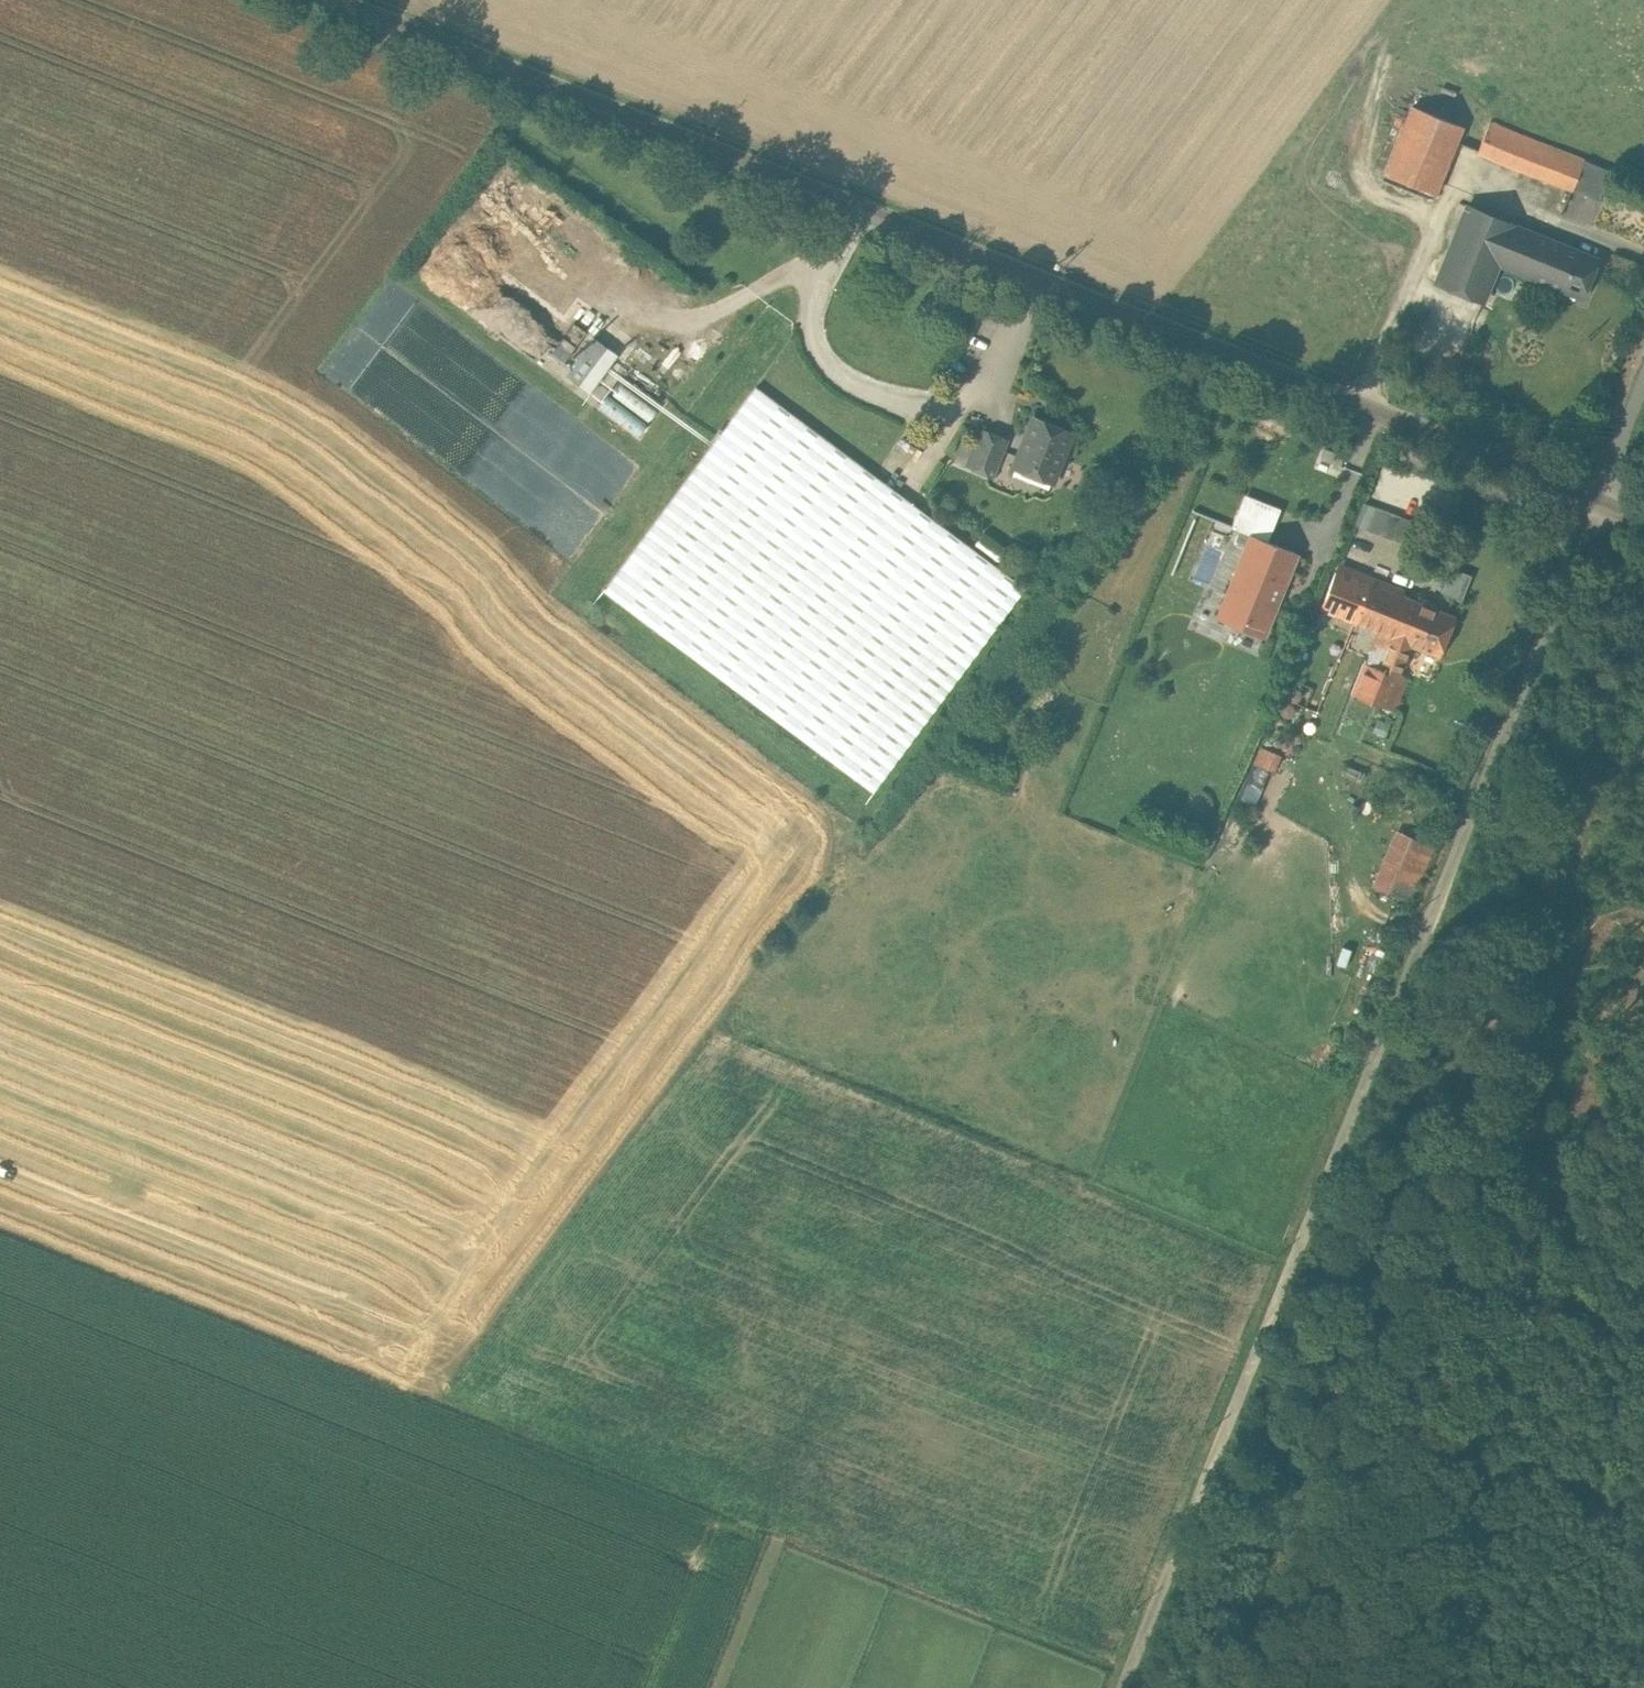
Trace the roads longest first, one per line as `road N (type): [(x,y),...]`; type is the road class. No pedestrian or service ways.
road 1 (unclassified): [(1604,498),(344,0)]
road 2 (unclassified): [(1604,498),(1125,1687)]
road 3 (track): [(1216,1463),(1407,1518)]

